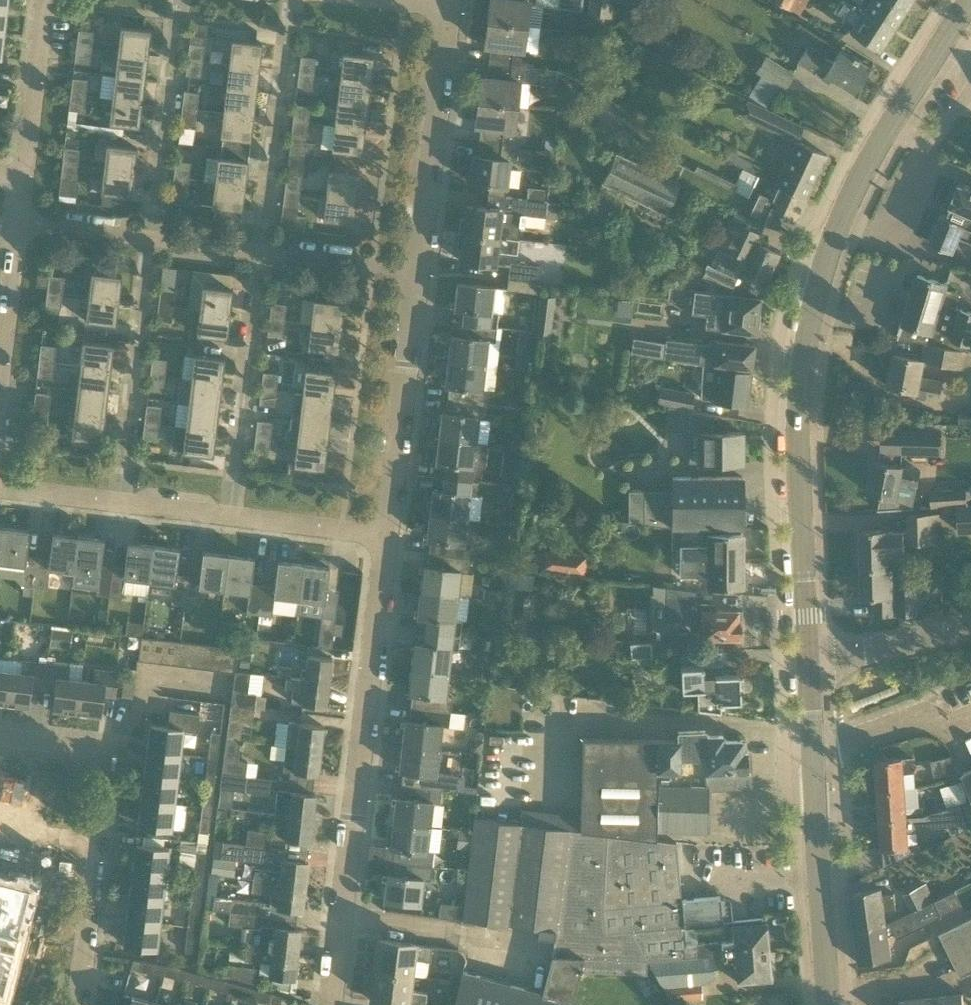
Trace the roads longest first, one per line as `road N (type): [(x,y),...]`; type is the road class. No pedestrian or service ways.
road 1 (tertiary): [(807,658),(798,434),(805,340),(831,245),(875,139),(968,0)]
road 2 (residential): [(332,1004),(386,536)]
road 3 (residential): [(79,1004),(108,752),(0,738)]
road 4 (tertiary): [(828,1004),(807,658)]
road 5 (residential): [(386,536),(419,272)]
road 6 (residential): [(231,517),(263,253)]
road 7 (residential): [(419,272),(451,8)]
road 8 (residential): [(120,503),(151,239)]
road 9 (residential): [(263,253),(293,0)]
road 10 (residential): [(151,239),(179,0)]
road 11 (residential): [(24,181),(45,0)]
road 12 (residential): [(0,387),(20,222)]
road 13 (residential): [(807,658),(970,630)]
road 14 (residential): [(419,272),(263,253)]
road 15 (residential): [(386,536),(231,517)]
road 16 (residential): [(151,239),(20,222)]
road 17 (residential): [(120,503),(0,487)]

